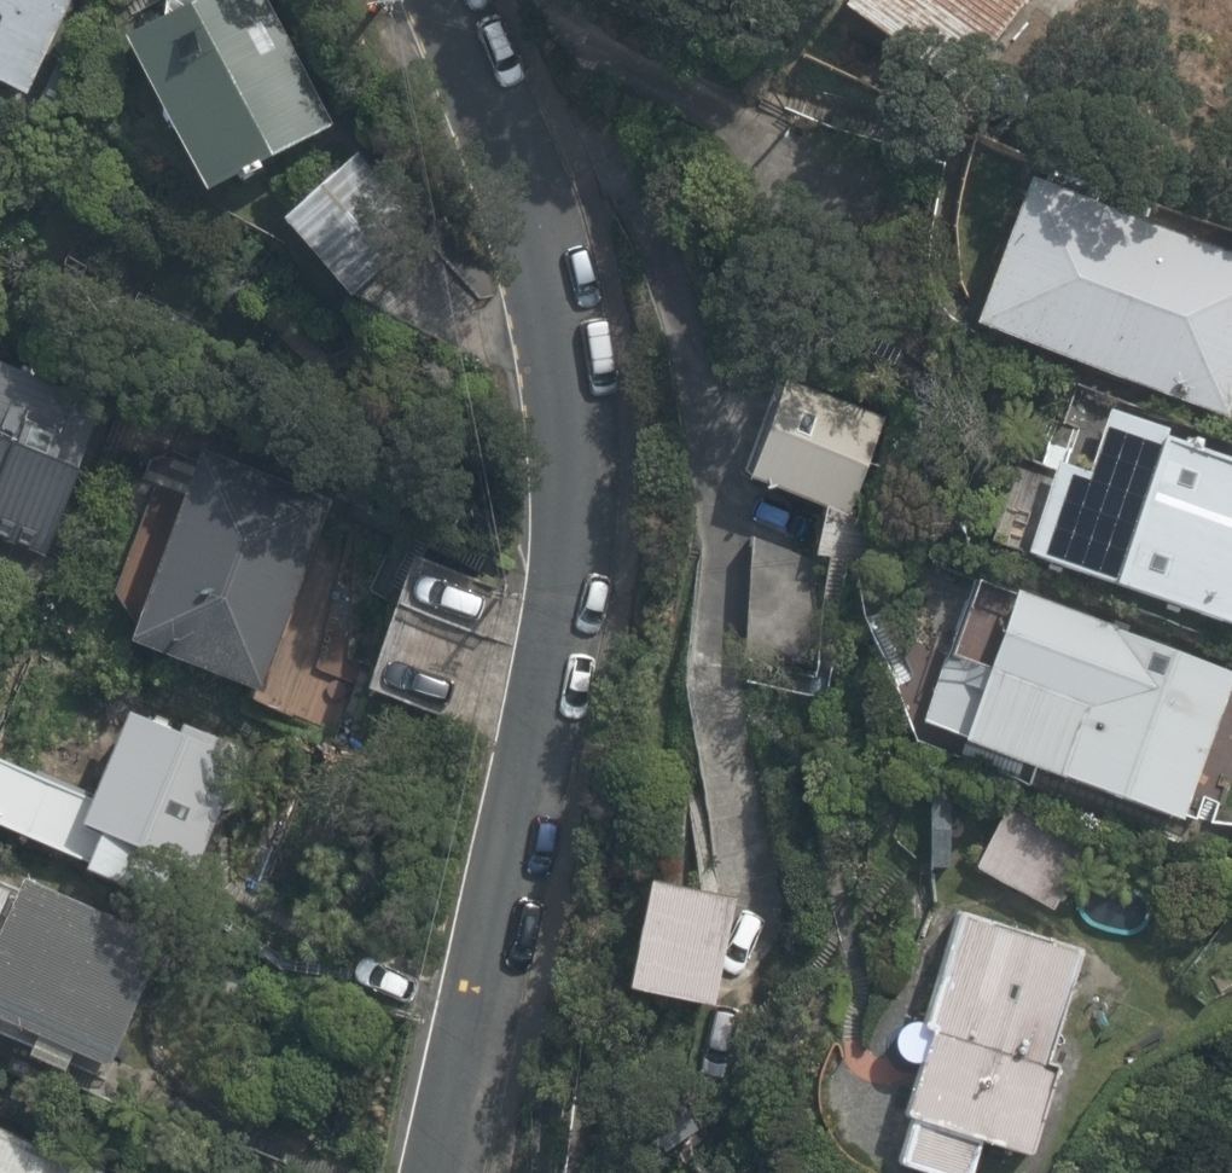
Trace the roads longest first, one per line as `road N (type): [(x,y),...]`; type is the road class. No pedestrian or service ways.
road 1 (residential): [(445,0),(550,330),(564,461),(554,596),(431,1172)]

